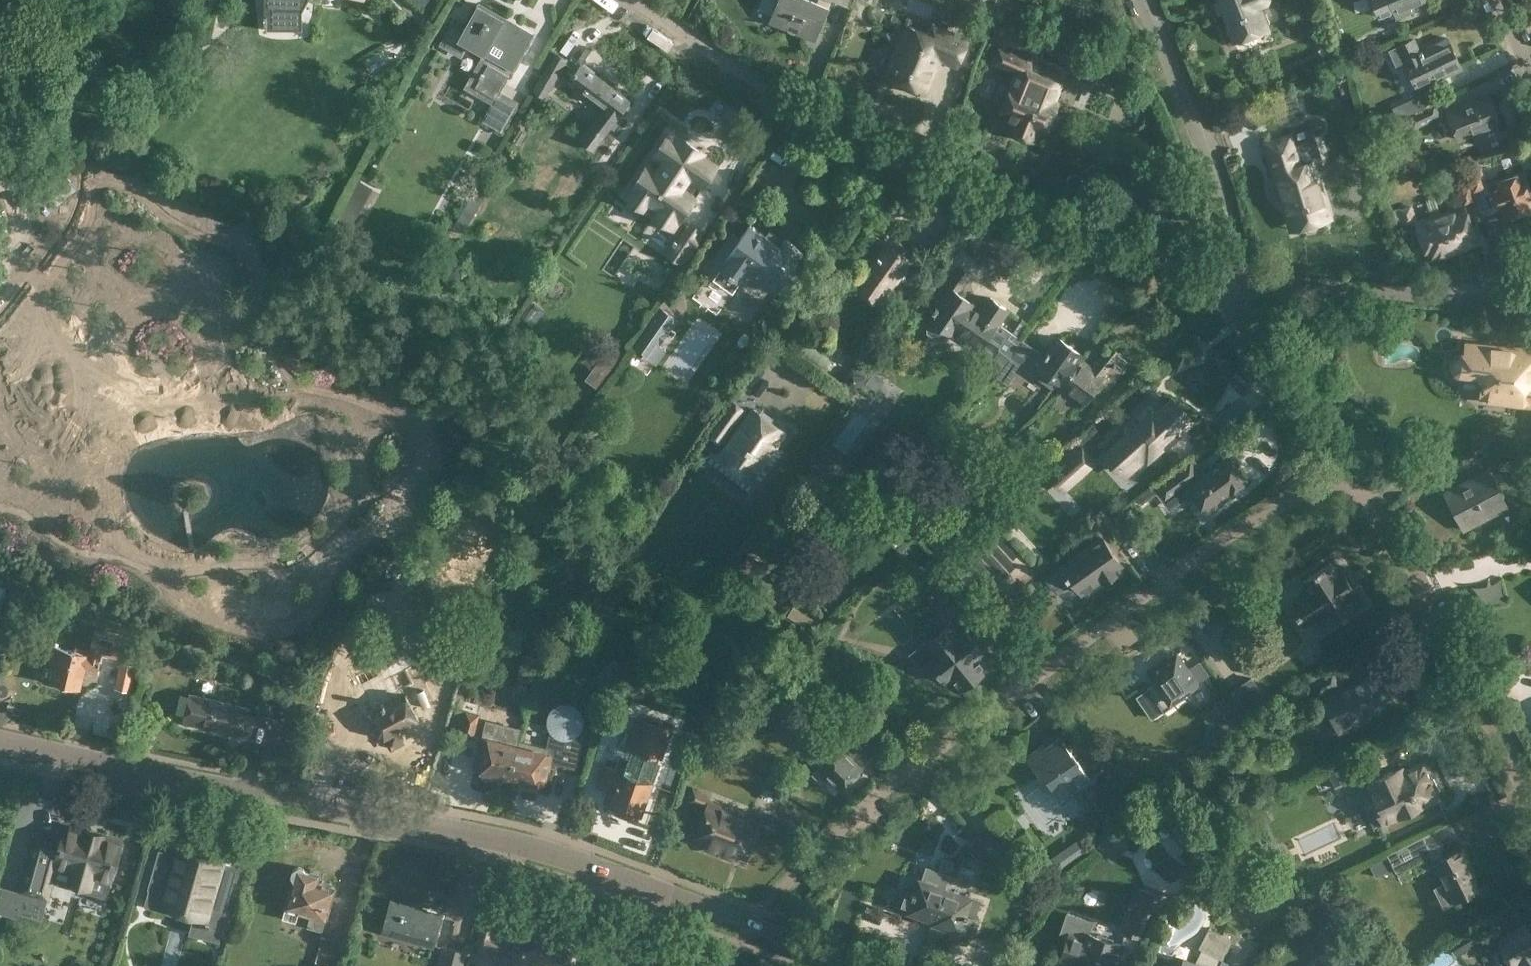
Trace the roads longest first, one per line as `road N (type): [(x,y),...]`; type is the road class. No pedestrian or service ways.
road 1 (secondary): [(855,965),(508,842),(0,741)]
road 2 (residential): [(768,902),(909,763),(1245,523),(1349,474)]
road 3 (residential): [(1213,278),(802,105),(638,0)]
road 4 (residential): [(1530,801),(1406,558),(1349,474)]
road 5 (residential): [(1242,279),(1197,126),(1144,0)]
road 6 (residential): [(1242,279),(1530,306)]
road 7 (residential): [(1349,474),(1213,278)]

